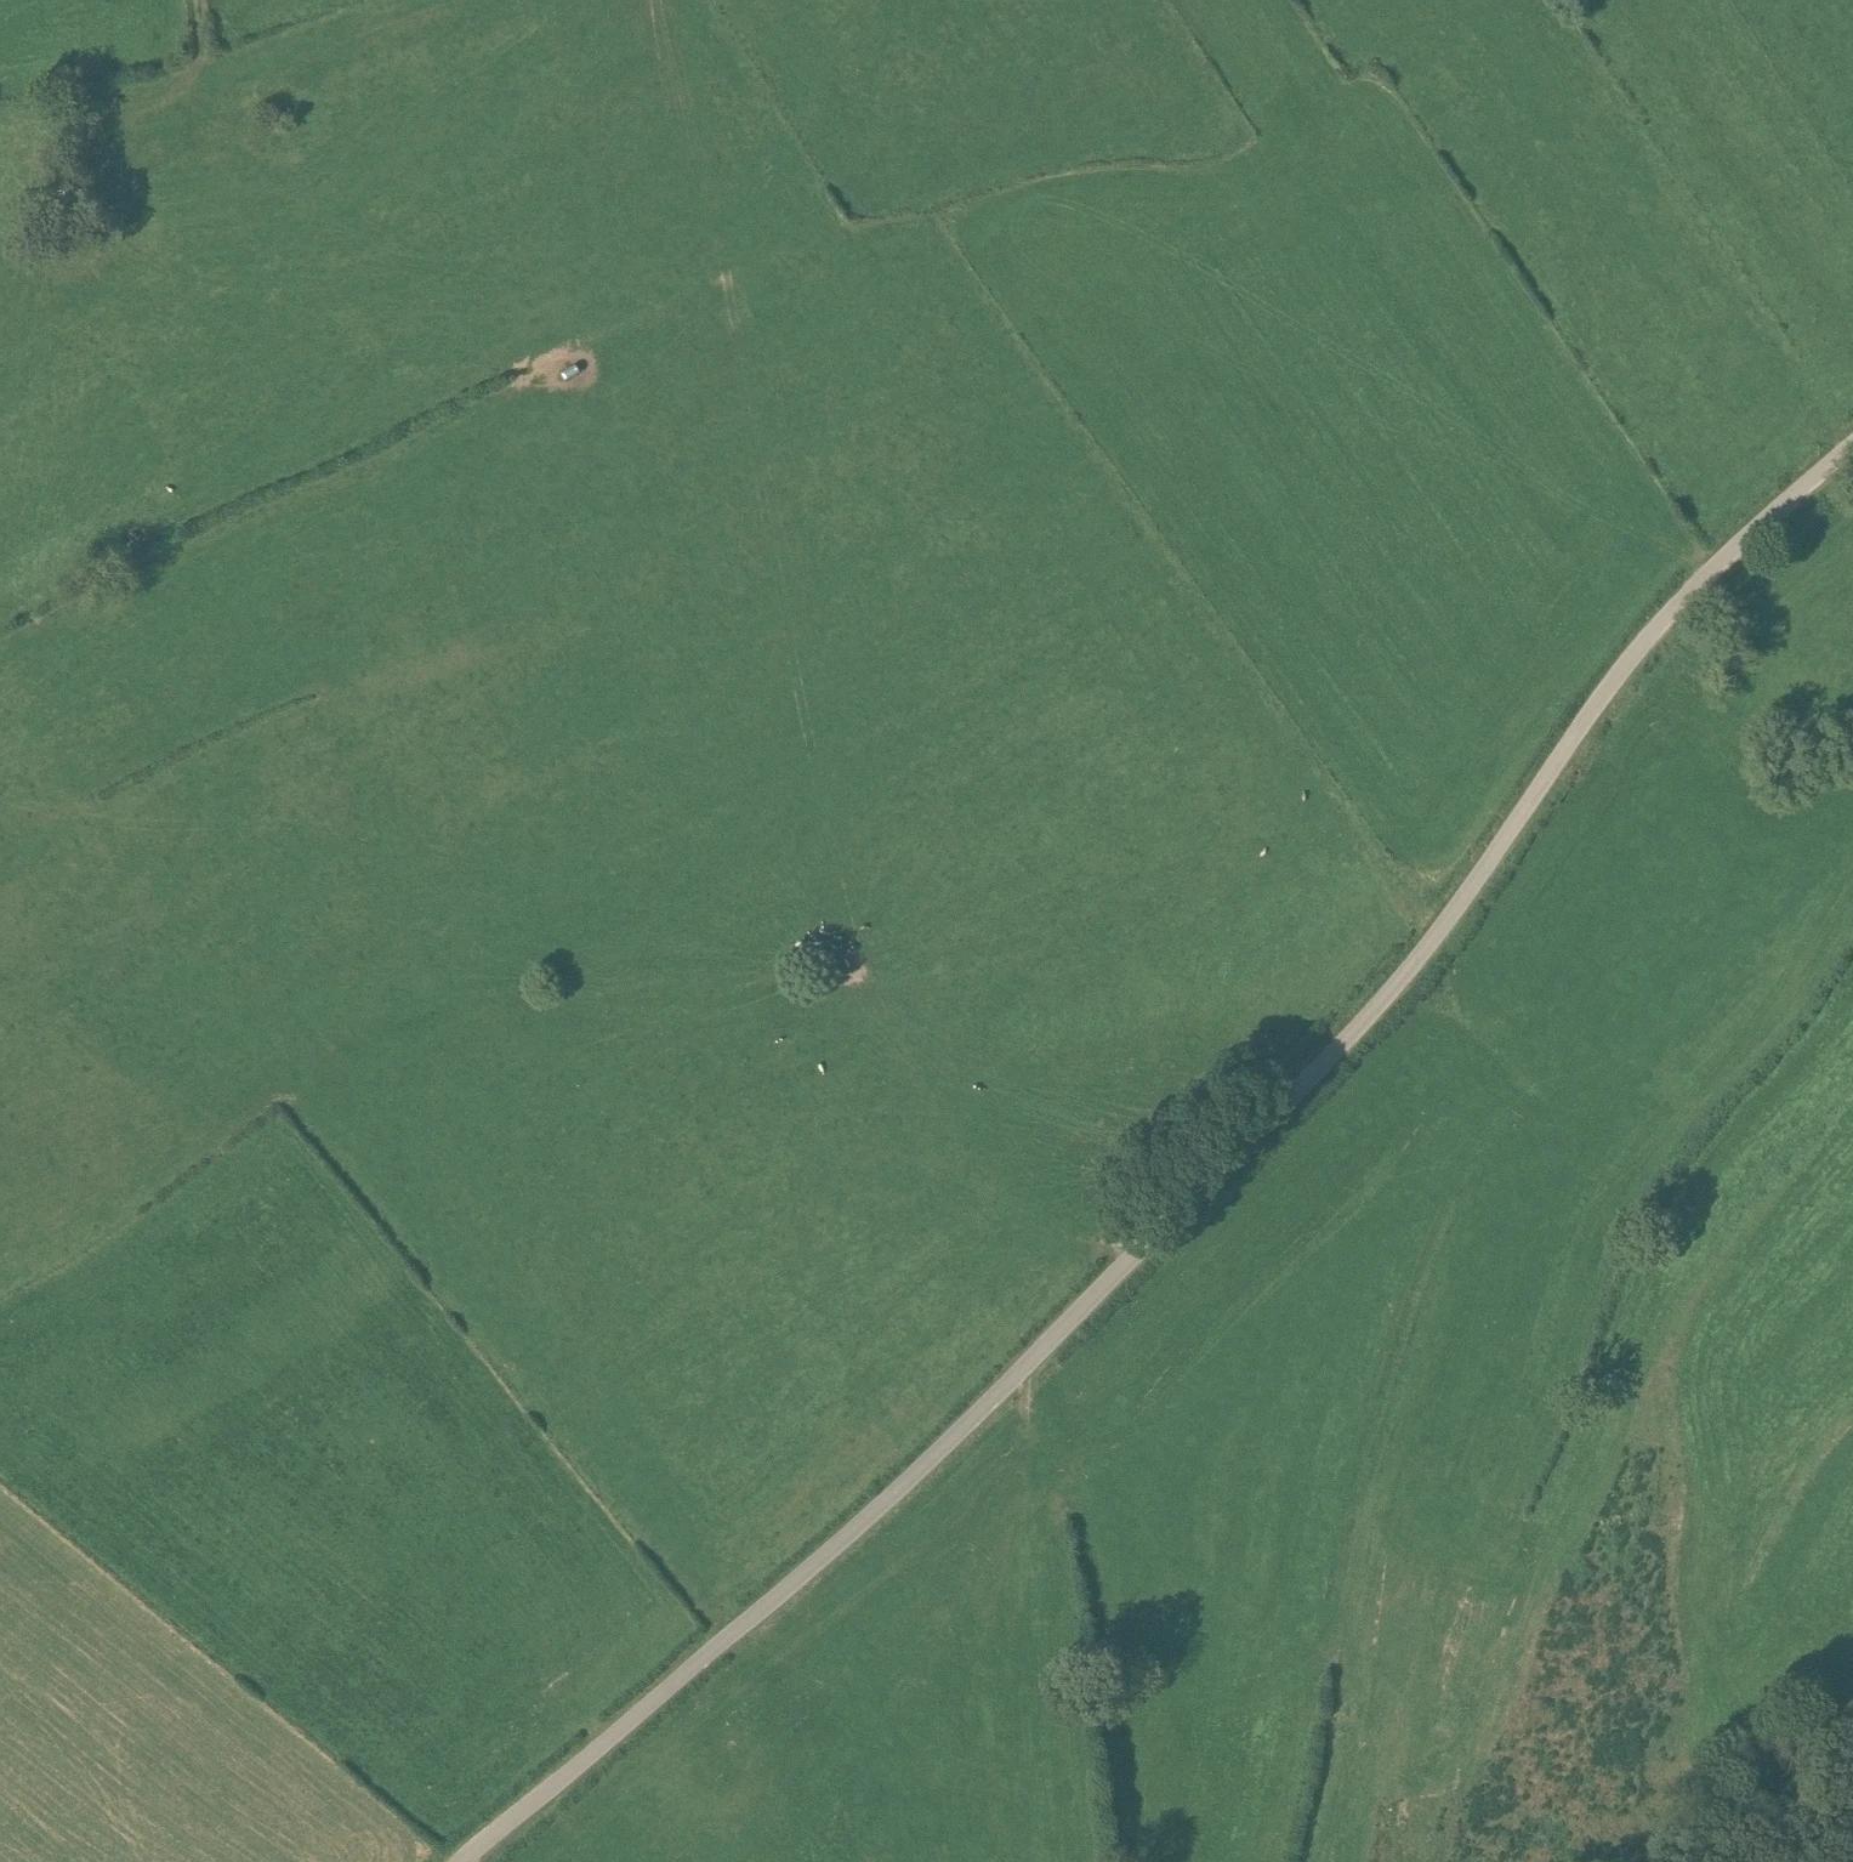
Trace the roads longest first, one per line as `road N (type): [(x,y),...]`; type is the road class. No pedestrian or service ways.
road 1 (unclassified): [(467,1861),(828,1549),(1101,1288),(1426,946),(1645,644),(1770,515),(1852,447)]

